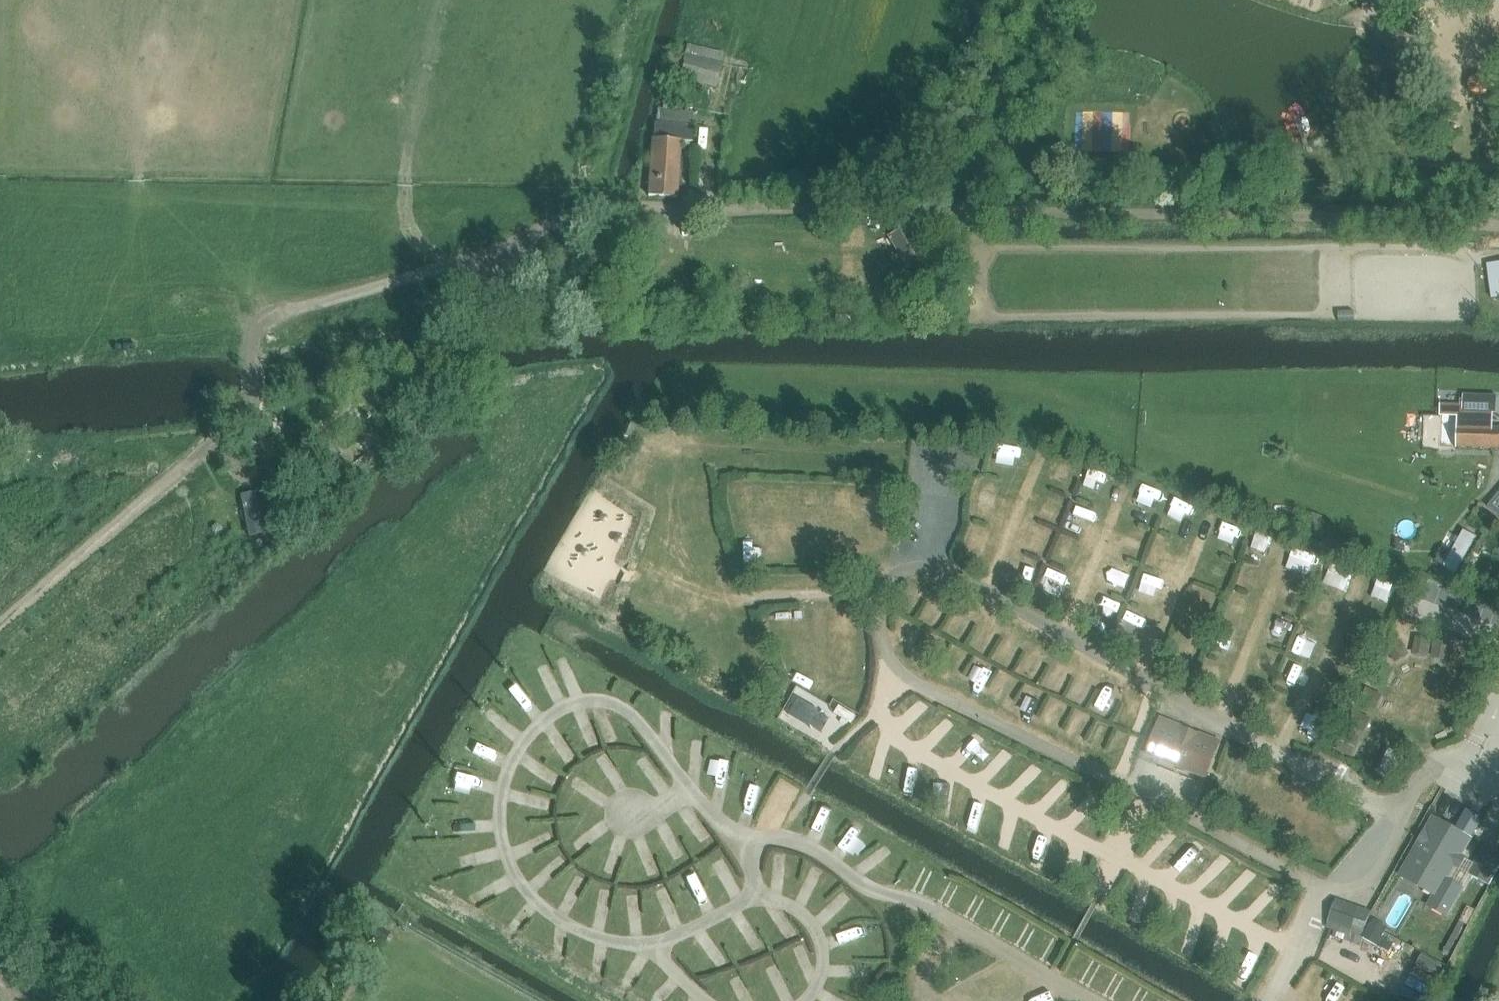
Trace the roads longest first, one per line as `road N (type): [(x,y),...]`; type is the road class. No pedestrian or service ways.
road 1 (track): [(0,624),(230,423),(253,417),(252,338),(306,308),(461,265),(575,212),(714,205),(1498,226)]

